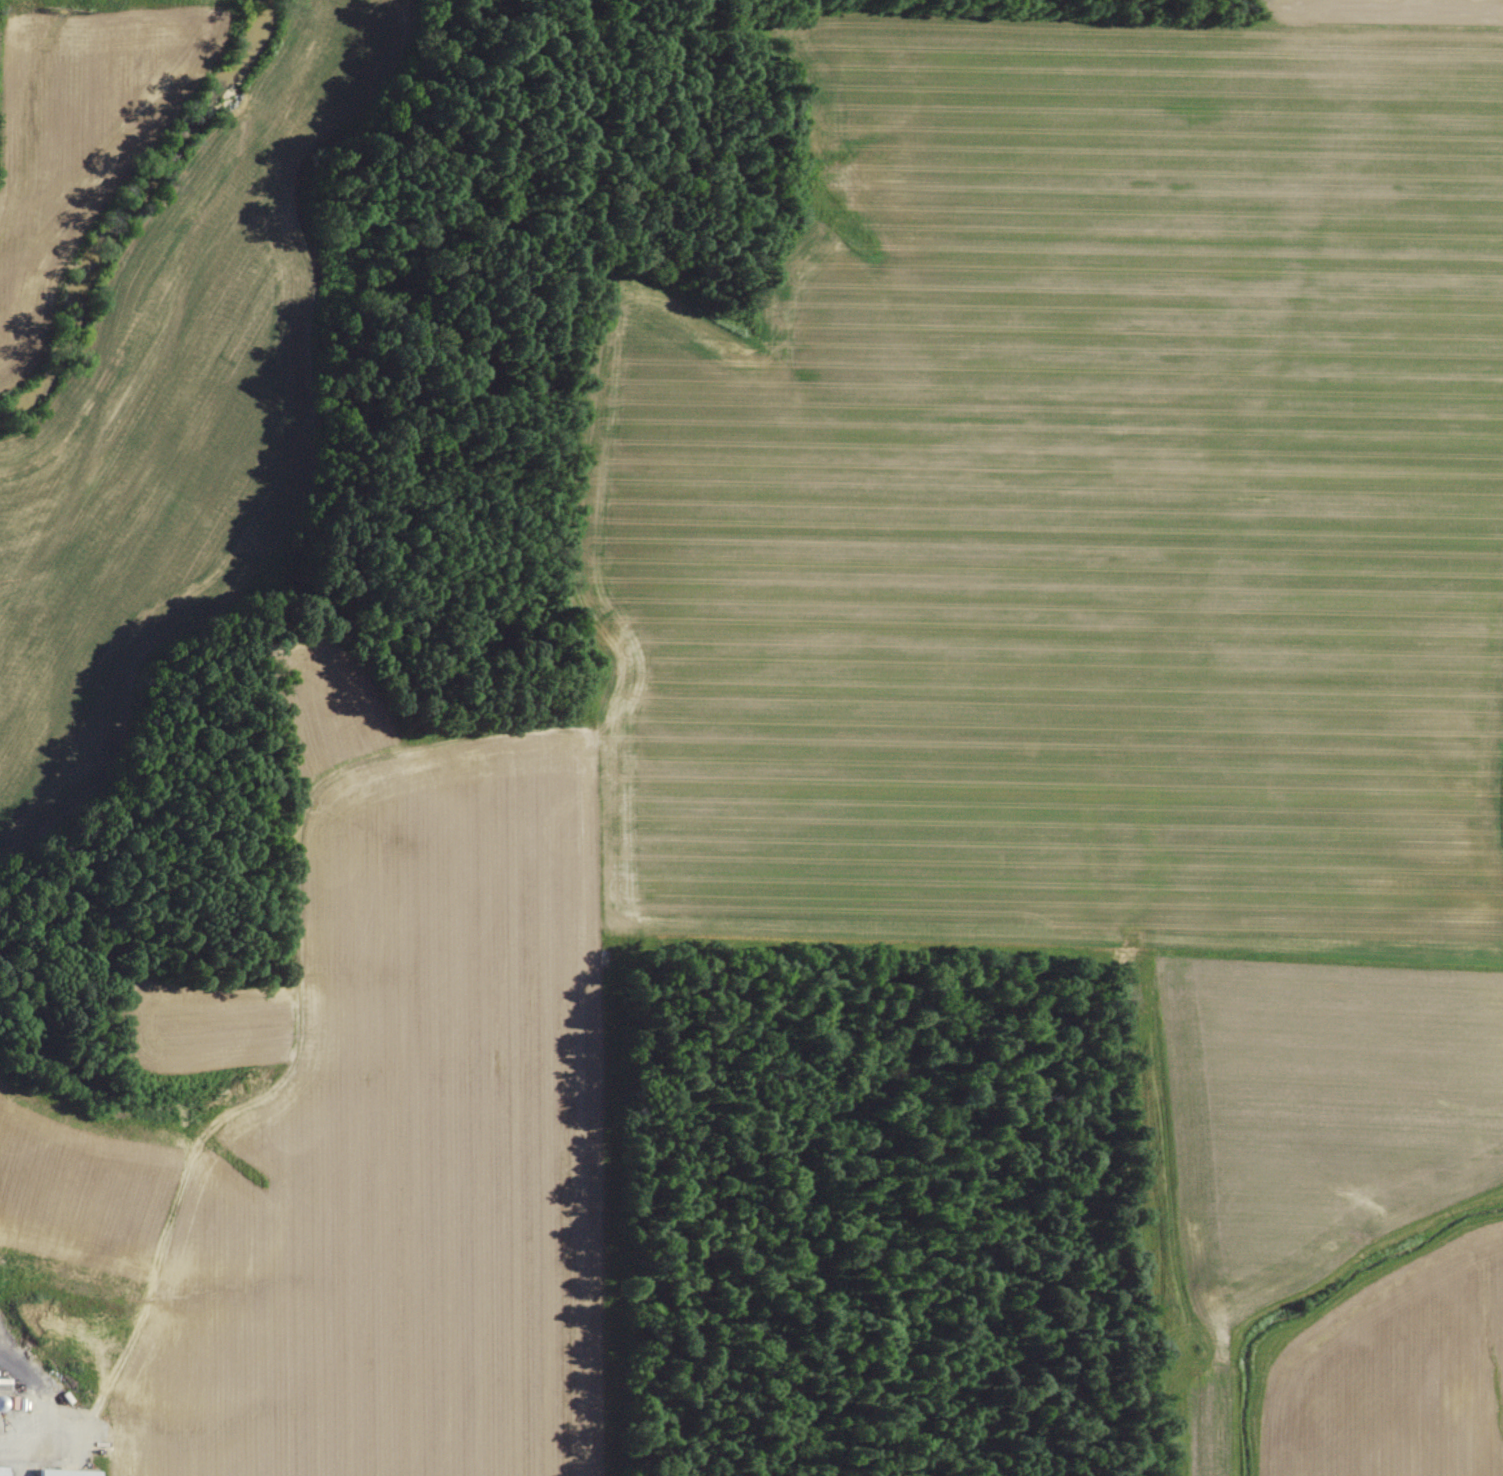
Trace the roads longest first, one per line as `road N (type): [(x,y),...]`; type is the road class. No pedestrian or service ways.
road 1 (track): [(74,1444),(141,1316),(201,1138),(247,1103),(274,1095),(297,1050),(297,850),(307,801),(339,772),(411,751),(594,727)]

